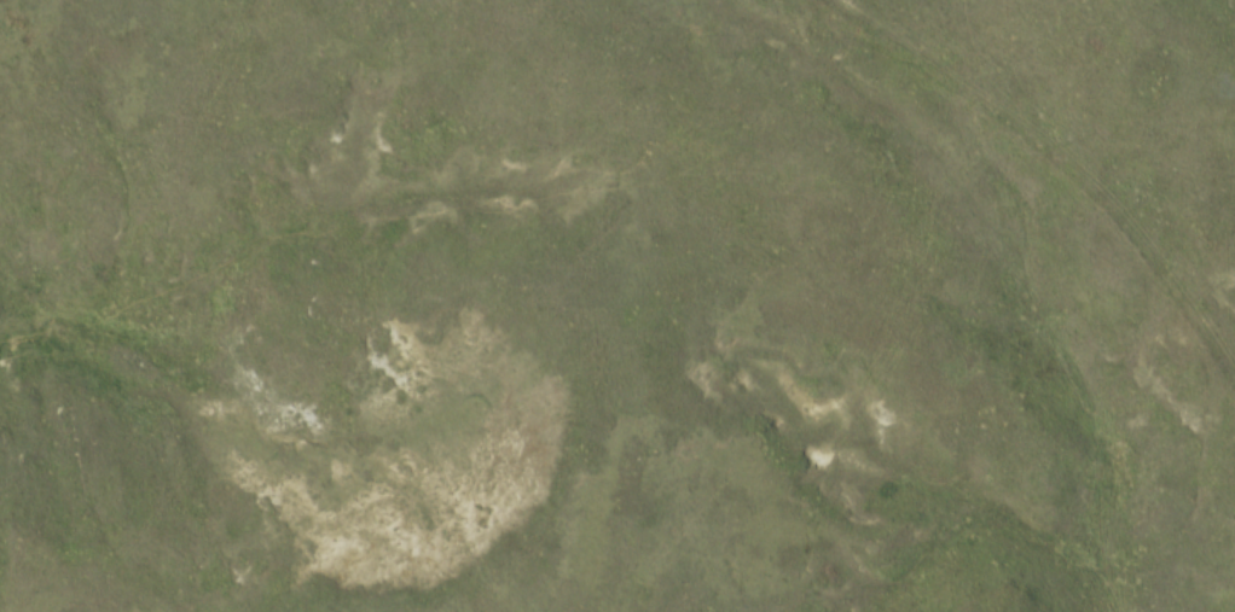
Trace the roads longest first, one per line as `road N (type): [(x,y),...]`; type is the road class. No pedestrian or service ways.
road 1 (track): [(1234,313),(1086,127),(915,0)]

